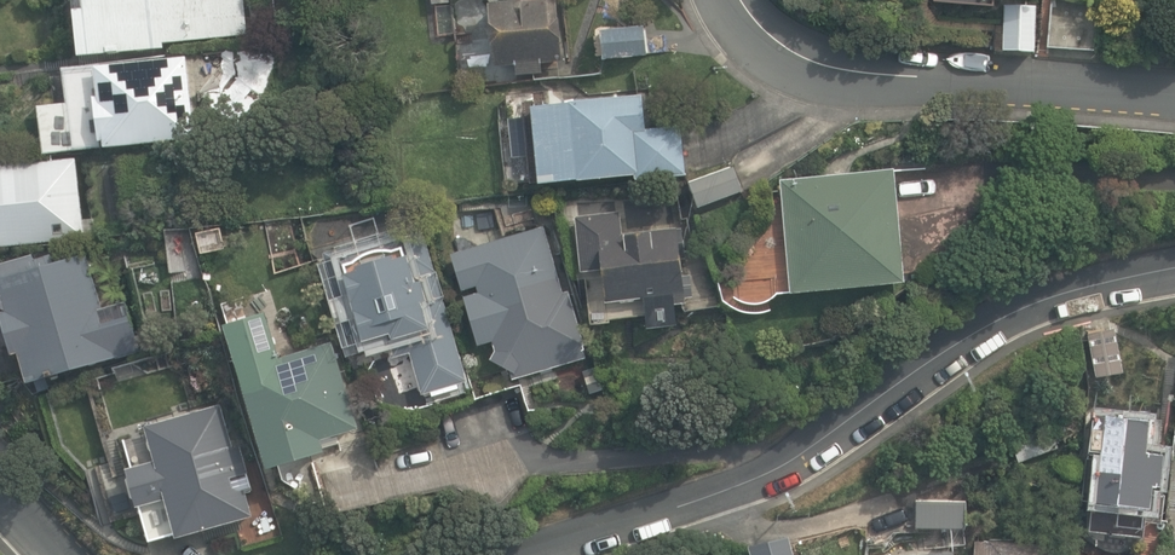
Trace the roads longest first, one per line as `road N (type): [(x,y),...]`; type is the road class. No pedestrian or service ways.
road 1 (residential): [(517,554),(750,476),(1020,307),(1174,268)]
road 2 (residential): [(726,0),(748,28),(816,64),(1174,95)]

